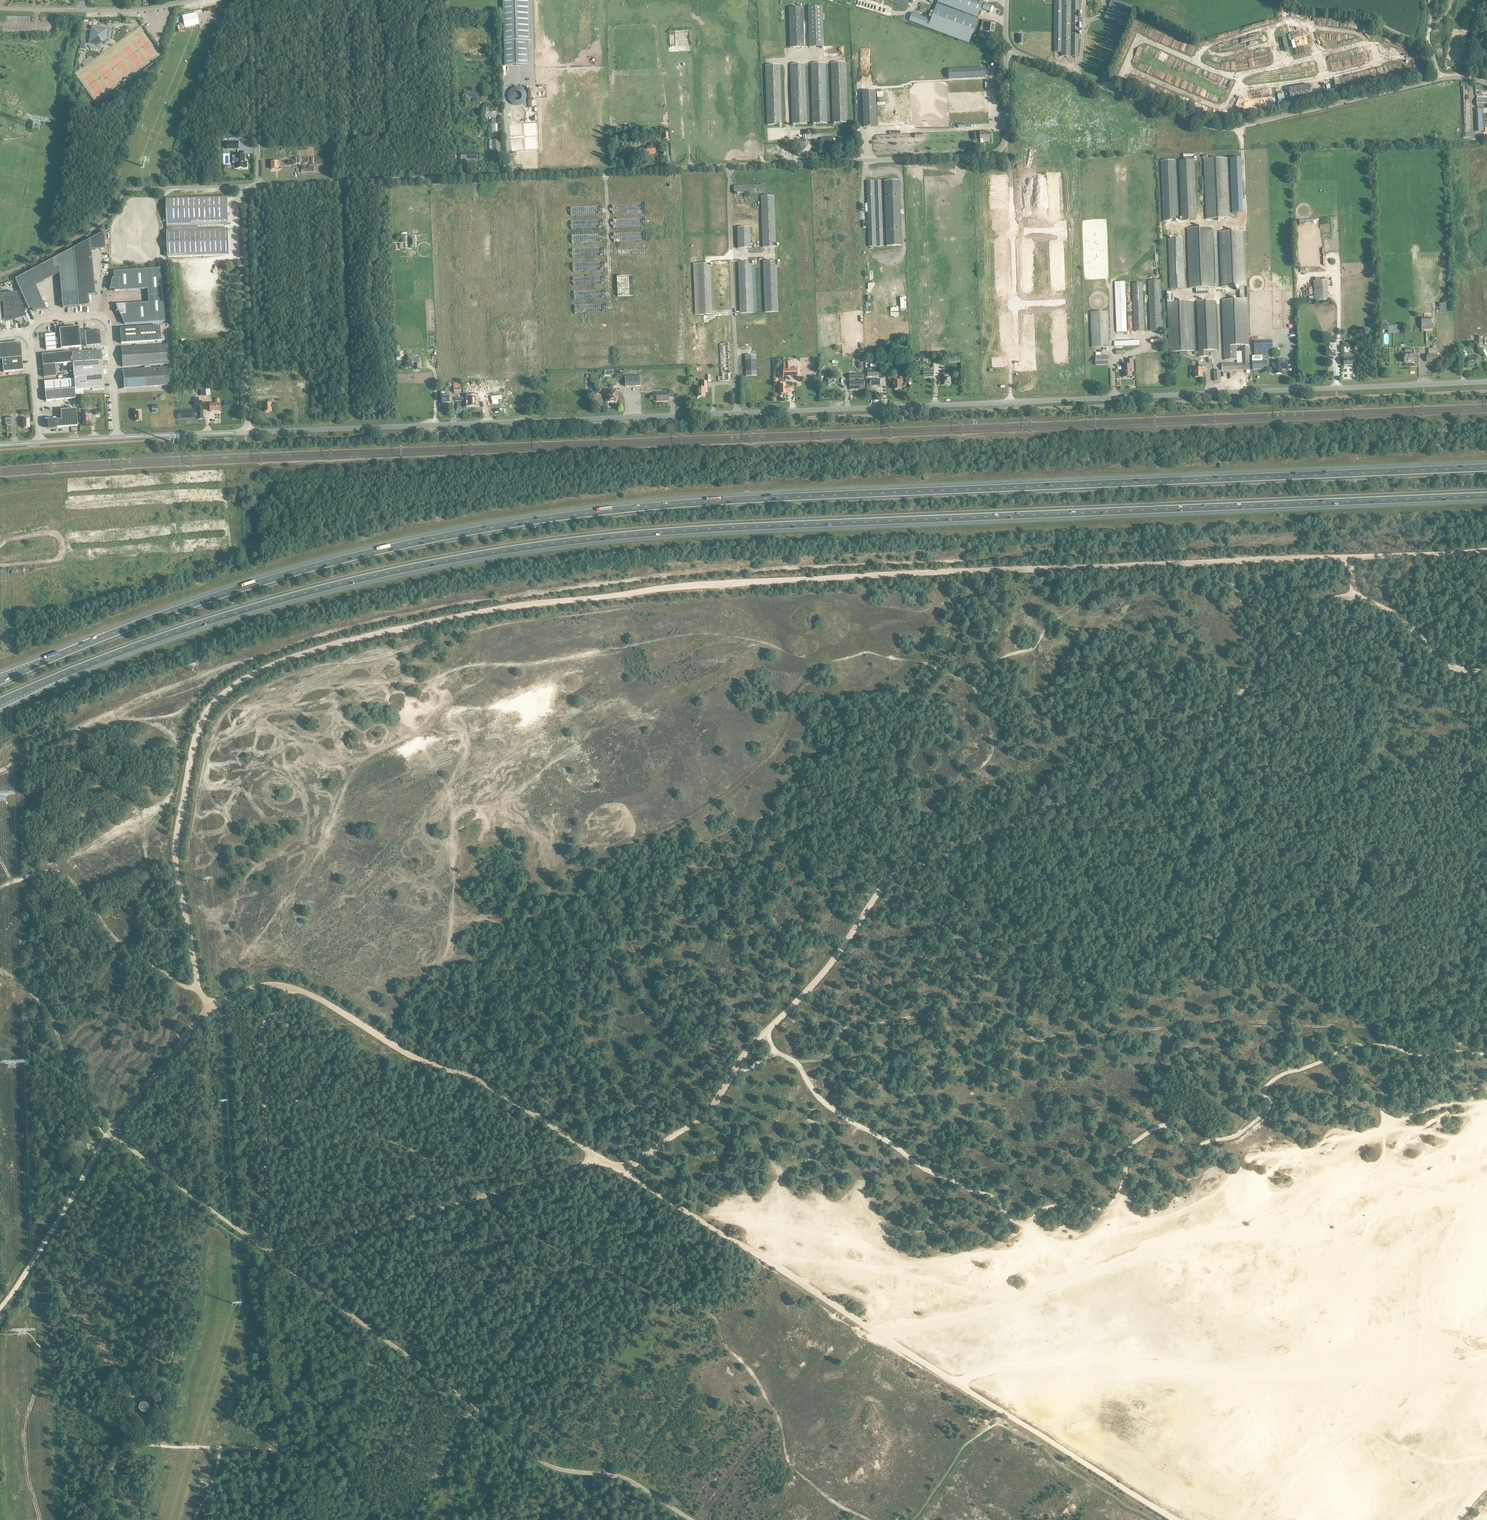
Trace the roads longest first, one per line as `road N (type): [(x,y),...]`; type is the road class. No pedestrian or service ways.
road 1 (track): [(0,769),(115,708),(223,666),(327,634),(573,586),(705,568),(1346,547),(1348,557),(687,586),(506,607),(280,662),(229,689),(207,711),(178,822),(177,875),(198,989),(213,1007)]
road 2 (motorway): [(1486,467),(779,496),(524,521),(282,575),(0,679)]
road 3 (motorway): [(0,703),(222,617),(524,548),(729,528),(1486,496)]
road 4 (track): [(273,1254),(590,1164),(640,1160),(711,1110),(747,1050),(821,975),(887,880),(1064,805),(1175,746),(1248,686),(1330,602),(1374,603),(1409,623),(1442,663),(1486,672)]
road 5 (track): [(114,1129),(213,1007),(257,986),(302,992),(417,1058),(488,1085),(1176,1519)]
road 6 (unclassified): [(248,432),(1486,382)]
road 7 (unclassified): [(259,185),(990,156),(1007,133),(1006,49)]
road 8 (track): [(766,1032),(786,1057),(819,1061),(848,1027),(989,1003),(1041,1041),(1234,1021),(1347,1026),(1357,1045),(1415,1055),(1486,1054)]
road 9 (track): [(1357,1045),(1269,1082),(1269,1108),(1235,1136),(1192,1147),(1170,1127),(1153,1129),(1129,1148),(1111,1205),(1052,1207),(1020,1223),(990,1196),(926,1169),(836,1111),(792,1060)]
road 10 (track): [(1486,1197),(1402,1205),(1330,1232),(1170,1242),(979,1314),(872,1329)]
road 11 (track): [(1486,1360),(1432,1370),(1224,1375),(1123,1360),(950,1379)]
road 12 (track): [(486,1196),(533,1237),(675,1306),(712,1315),(779,1419),(789,1462),(836,1504),(870,1519)]
road 13 (track): [(348,779),(370,755),(427,728),(456,694),(498,664),(431,680),(348,685),(324,700),(252,710),(220,697)]
road 14 (track): [(114,1129),(473,1409)]
road 15 (track): [(498,664),(543,664),(728,634),(818,658),(868,652),(922,663)]
road 16 (track): [(1120,1194),(1135,1219),(1164,1219),(1209,1196),(1247,1159),(1316,1149),(1437,1107),(1486,1105)]
road 17 (track): [(1347,1026),(1347,917),(1366,867),(1390,711),(1416,632)]
road 18 (track): [(778,1267),(965,1262),(1018,1241),(1027,1222),(1040,1236),(1076,1239),(1101,1223),(1135,1219)]
road 19 (track): [(970,681),(1033,647),(1084,601),(1156,577),(1230,583),(1245,606),(1296,638)]
road 20 (unclassified): [(1111,90),(1219,129),(1447,78)]
road 21 (unclassified): [(1111,90),(1143,39),(1237,75),(1397,34)]
road 22 (track): [(1238,1234),(1341,1169),(1402,1175),(1425,1167),(1486,1107)]
road 23 (track): [(1486,1366),(1268,1485),(1240,1519)]
road 24 (track): [(254,1241),(268,1207),(260,1033),(292,988)]
road 25 (unclassified): [(248,432),(240,208),(259,185)]
road 26 (track): [(473,1409),(545,1464),(629,1480),(690,1519)]
road 27 (track): [(124,1444),(135,1398),(40,1250)]
road 28 (track): [(0,888),(45,871),(185,792)]
road 29 (track): [(277,1452),(258,1270),(267,1250)]
road 30 (unclassified): [(116,439),(106,319),(42,319),(30,332)]
road 31 (track): [(45,871),(70,877),(117,940),(198,989)]
road 32 (track): [(698,1219),(701,1178),(732,1141),(836,1111)]
road 33 (unclassified): [(0,9),(133,11),(193,0)]
road 34 (unclassified): [(259,185),(250,0)]
road 35 (track): [(1486,551),(1348,557),(1357,597)]
road 36 (track): [(0,1034),(78,1085),(114,1129)]
road 37 (track): [(40,1250),(114,1129)]
road 38 (track): [(74,1083),(43,1005),(0,969)]
road 39 (track): [(67,737),(145,719),(192,756)]
road 40 (track): [(1357,1045),(1359,1060),(1382,1086),(1386,1173)]
road 41 (unclassified): [(116,439),(248,432)]

